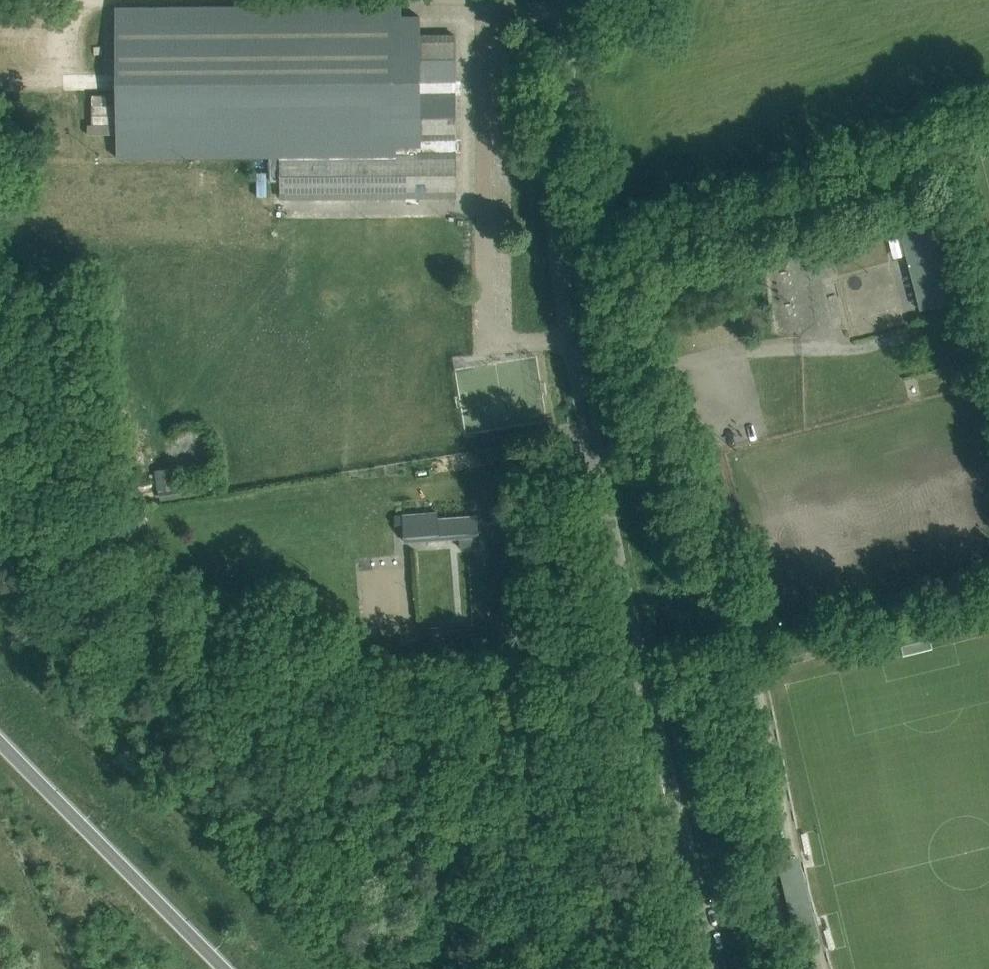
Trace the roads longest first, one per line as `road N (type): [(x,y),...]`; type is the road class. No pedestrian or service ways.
road 1 (unclassified): [(718,968),(565,308),(557,184),(577,0)]
road 2 (trunk): [(227,968),(0,741)]

